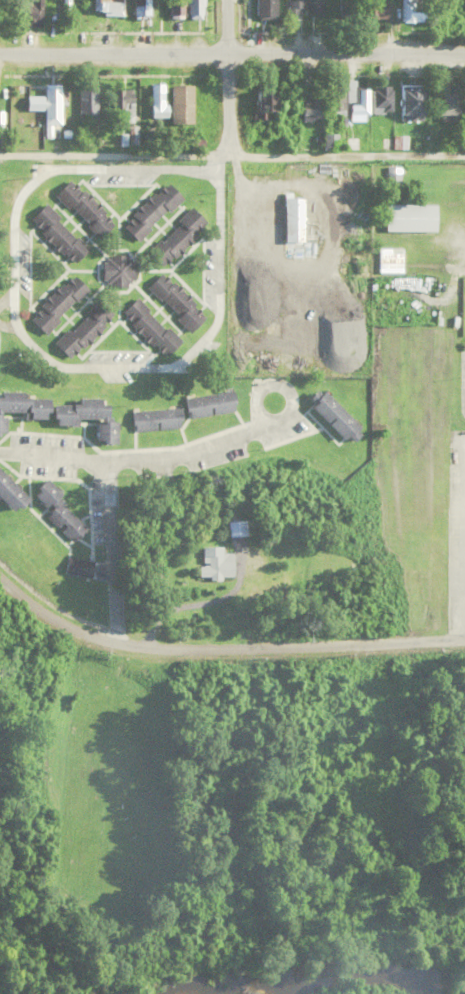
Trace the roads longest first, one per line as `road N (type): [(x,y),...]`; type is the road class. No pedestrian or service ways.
road 1 (residential): [(464,635),(130,641),(69,624),(0,574)]
road 2 (residential): [(464,50),(0,50)]
road 3 (residential): [(228,154),(227,0)]

